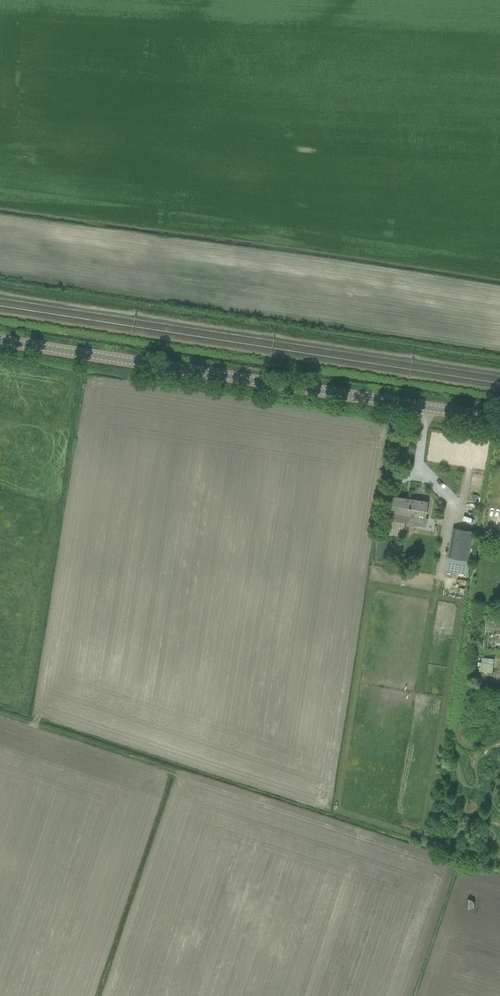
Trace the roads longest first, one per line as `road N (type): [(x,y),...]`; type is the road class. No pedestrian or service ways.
road 1 (tertiary): [(499,419),(0,340)]

